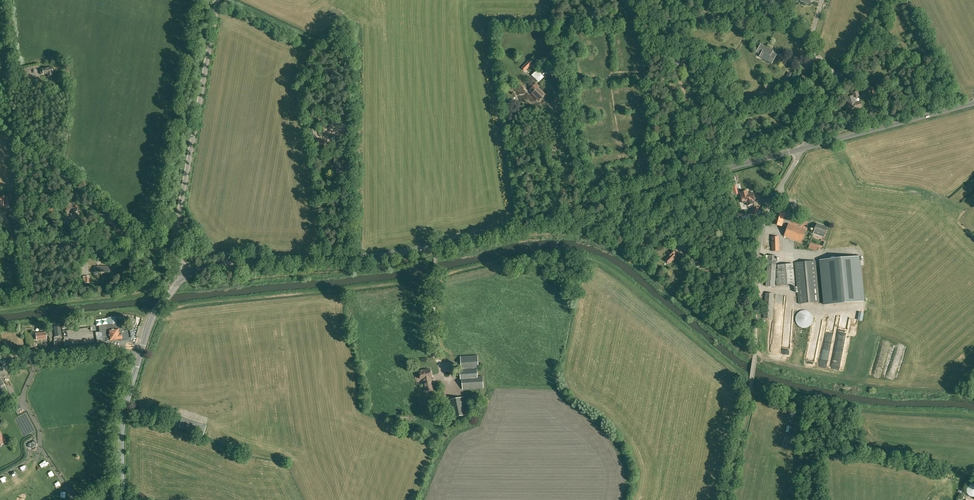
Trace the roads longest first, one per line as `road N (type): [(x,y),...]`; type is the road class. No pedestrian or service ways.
road 1 (tertiary): [(434,242),(803,148)]
road 2 (unclassified): [(725,499),(752,379),(764,219),(803,148)]
road 3 (track): [(807,63),(778,113),(704,130),(650,35),(654,0)]
road 4 (unclassified): [(172,252),(218,0)]
road 5 (tertiary): [(190,274),(220,262),(434,242)]
road 6 (unclassified): [(172,252),(140,249),(0,119)]
road 7 (tertiary): [(803,148),(973,103)]
road 8 (track): [(751,384),(804,411),(799,492),(806,499)]
road 9 (tertiary): [(122,499),(123,420),(140,354)]
road 10 (unclassified): [(0,361),(94,348),(140,354)]
road 11 (track): [(140,249),(0,242)]

